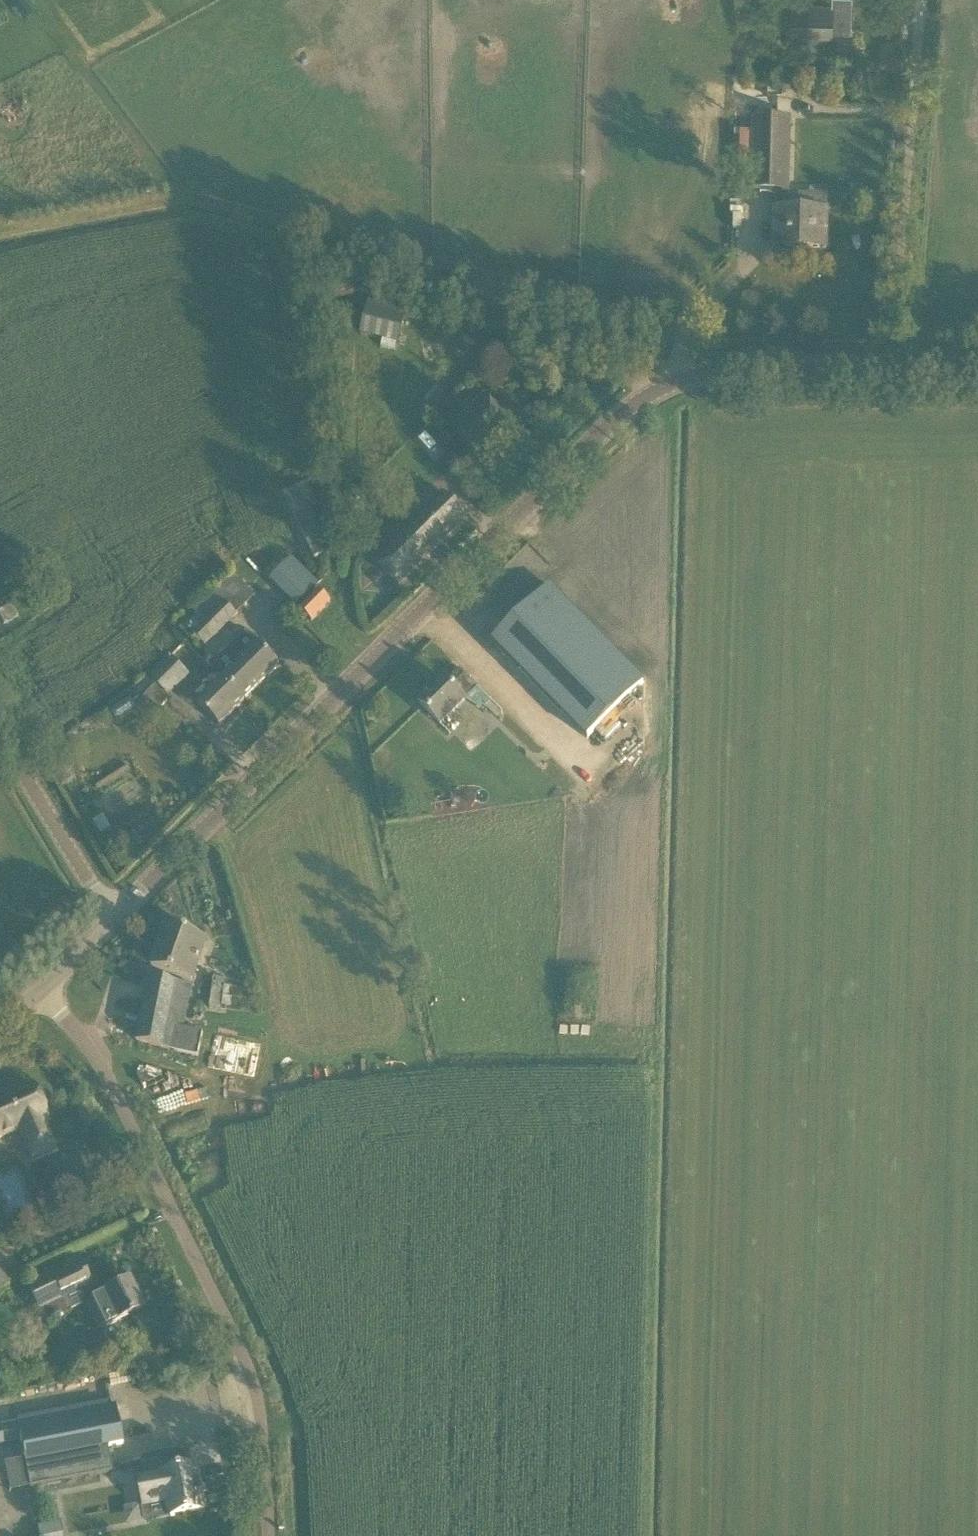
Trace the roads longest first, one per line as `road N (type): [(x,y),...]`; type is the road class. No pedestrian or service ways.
road 1 (tertiary): [(112,919),(611,422),(649,395),(689,378),(765,367),(977,375)]
road 2 (unclassified): [(269,1535),(249,1368),(102,1064),(38,988)]
road 3 (unclassified): [(112,919),(0,736)]

